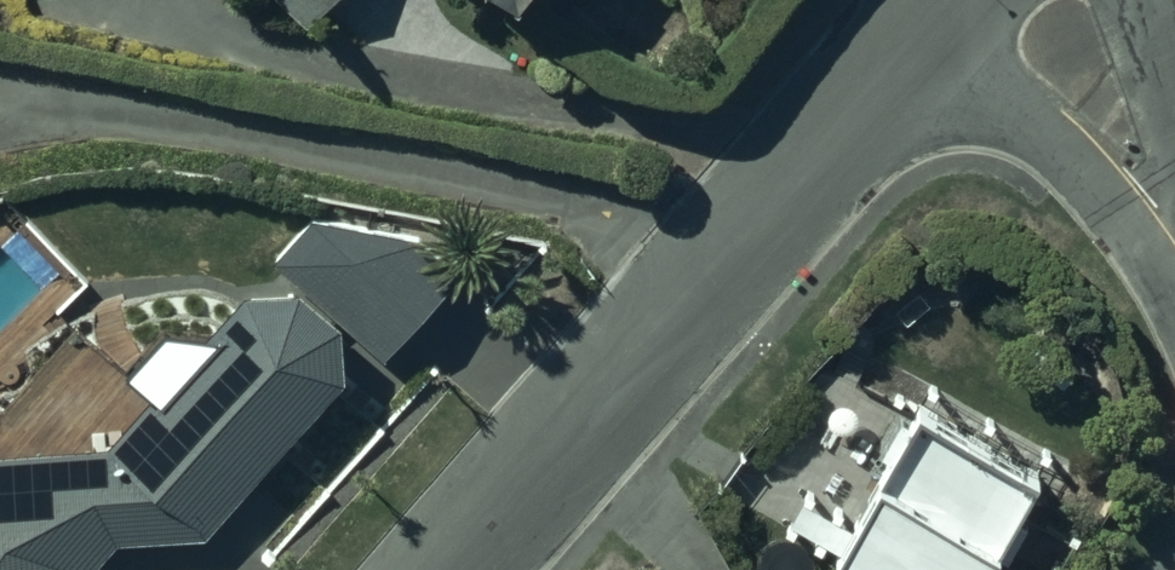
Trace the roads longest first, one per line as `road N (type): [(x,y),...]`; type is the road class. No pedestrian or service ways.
road 1 (residential): [(0,105),(102,111),(761,239)]
road 2 (residential): [(761,239),(471,569)]
road 3 (residential): [(960,0),(761,239)]
road 4 (residential): [(1017,0),(1103,102),(1174,246)]

